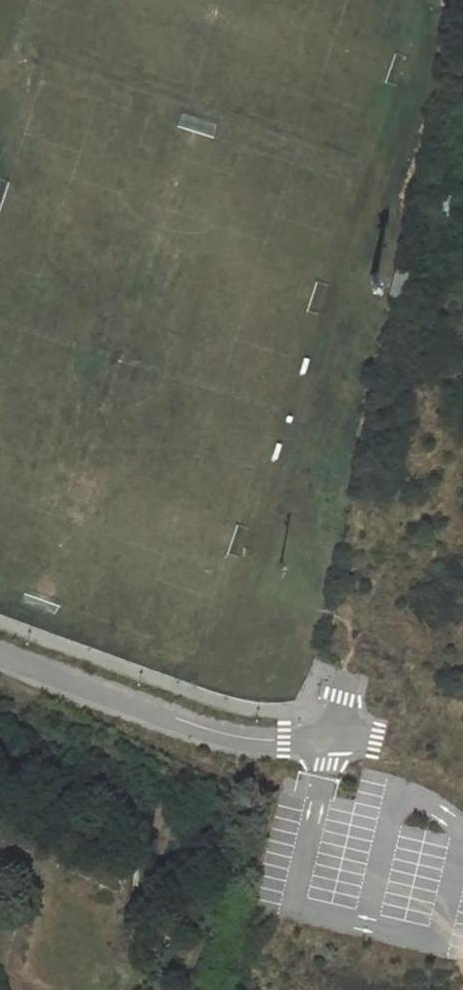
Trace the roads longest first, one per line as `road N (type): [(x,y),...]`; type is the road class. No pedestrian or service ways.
road 1 (unclassified): [(337,736),(285,742),(216,732),(0,655)]

